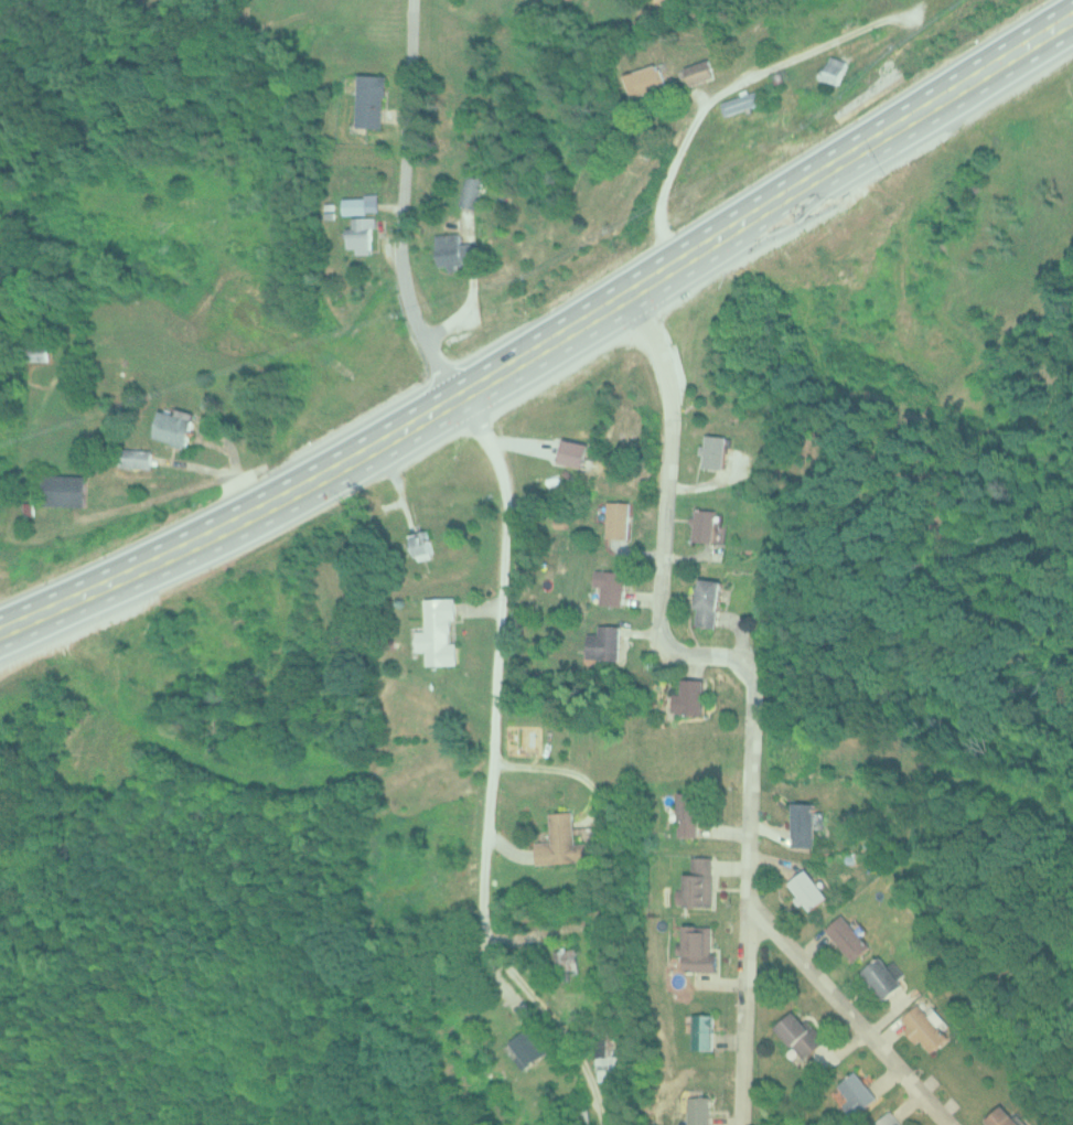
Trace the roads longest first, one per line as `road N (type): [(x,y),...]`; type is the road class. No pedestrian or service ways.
road 1 (trunk): [(1072,3),(431,397),(239,502),(0,613)]
road 2 (residential): [(950,1124),(747,899),(750,662),(672,649),(661,639),(679,251)]
road 3 (residential): [(505,354),(515,416),(484,921),(490,942),(581,1059),(600,1124)]
road 4 (residential): [(431,397),(401,268),(411,0)]
road 5 (residential): [(740,1124),(747,899)]

